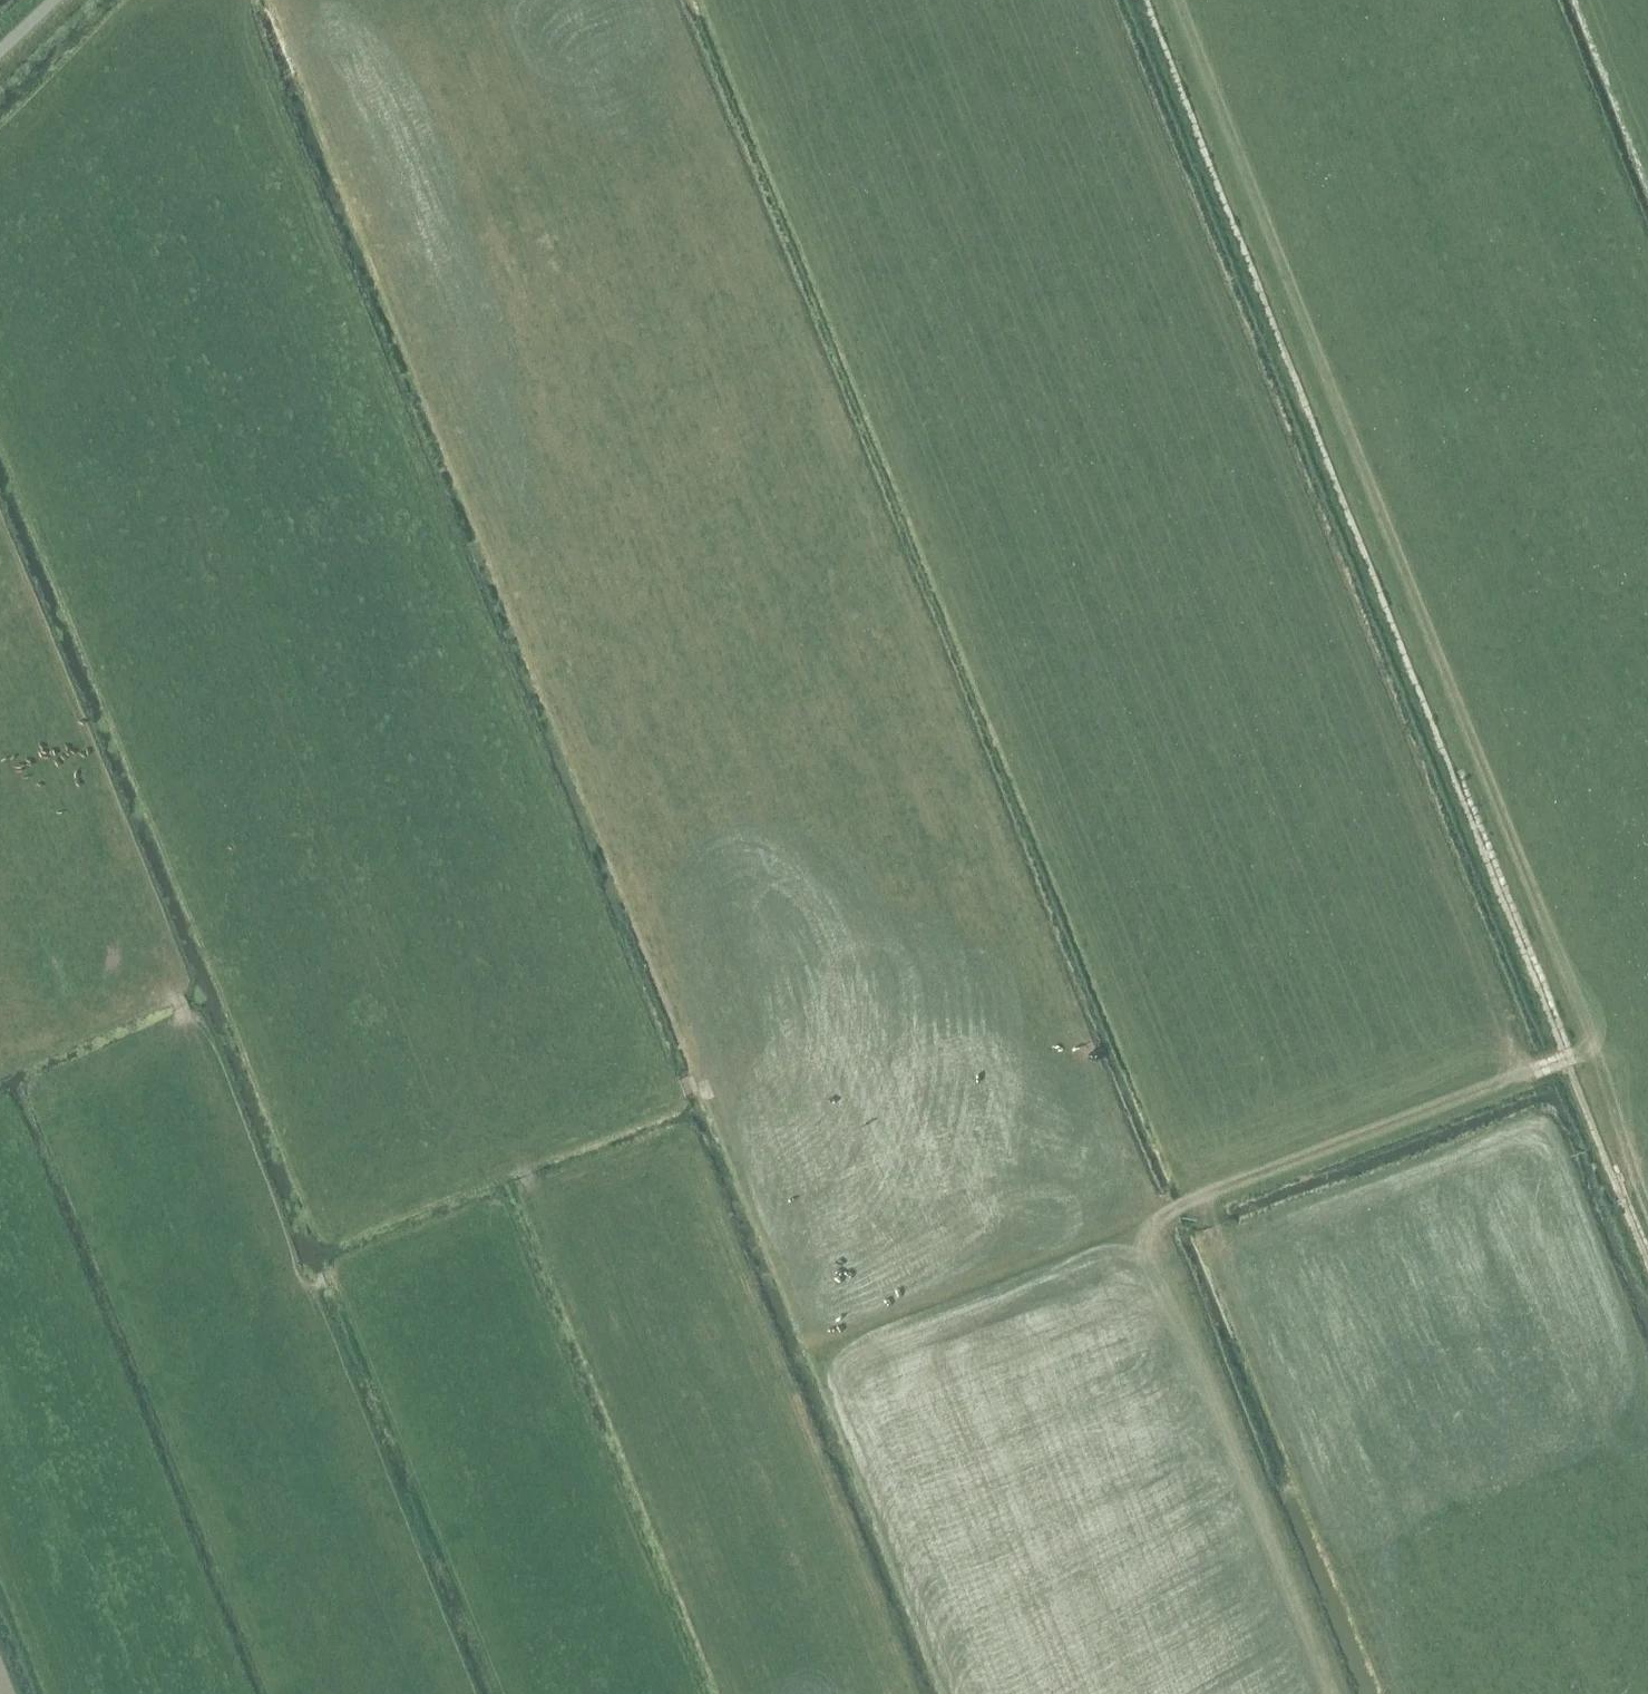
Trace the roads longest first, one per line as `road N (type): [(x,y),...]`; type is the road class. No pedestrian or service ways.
road 1 (track): [(1151,0),(1647,1246)]

